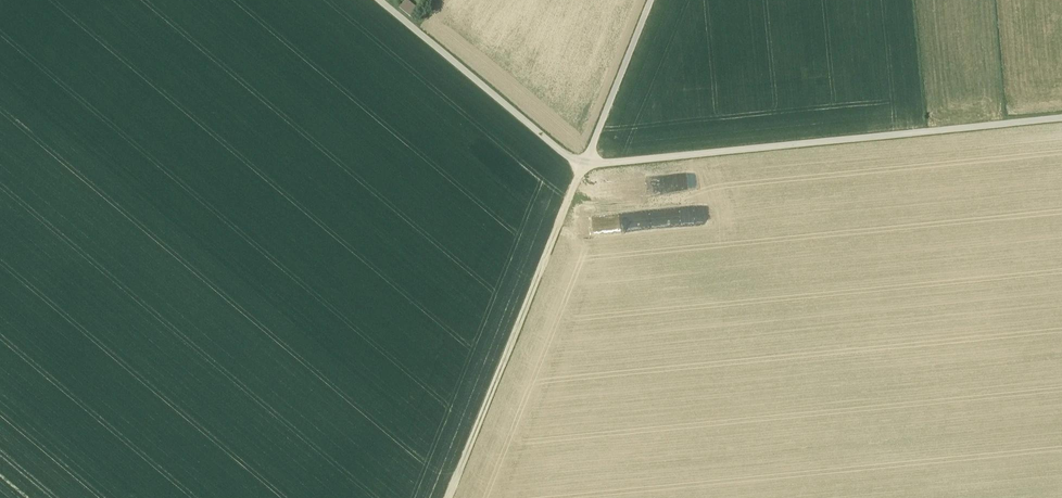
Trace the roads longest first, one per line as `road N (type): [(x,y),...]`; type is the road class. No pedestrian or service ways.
road 1 (track): [(381,0),(581,166),(1061,118)]
road 2 (track): [(649,0),(452,497)]

